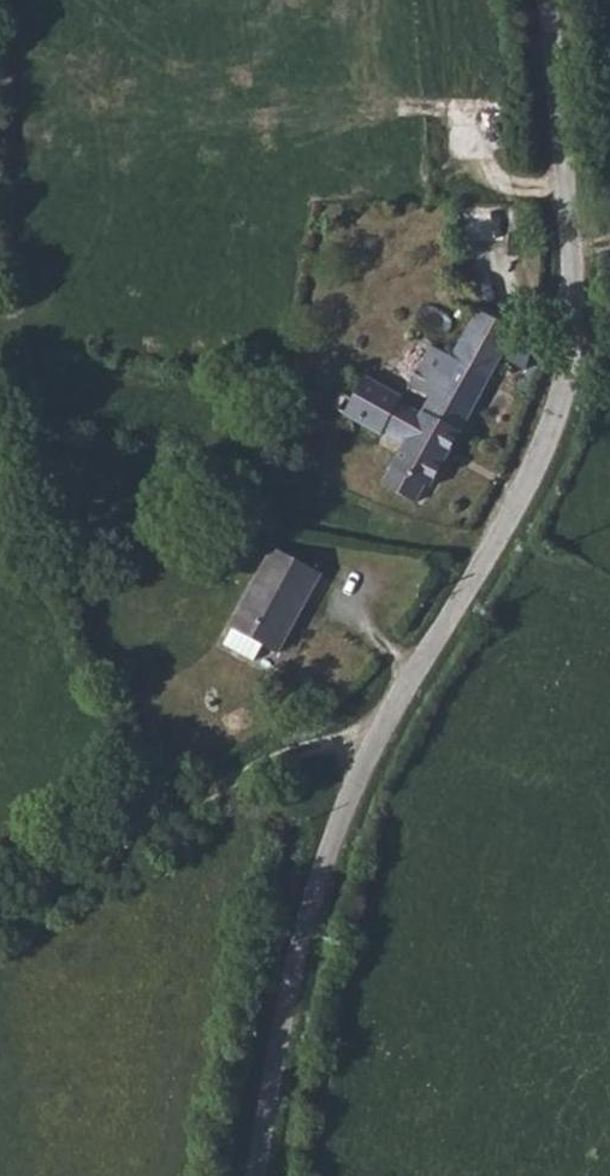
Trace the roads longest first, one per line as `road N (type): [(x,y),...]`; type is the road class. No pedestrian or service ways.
road 1 (unclassified): [(262,1175),(305,929),(342,818),(381,725),(527,487),(568,395),(548,0)]
road 2 (track): [(381,725),(191,805),(0,910)]

